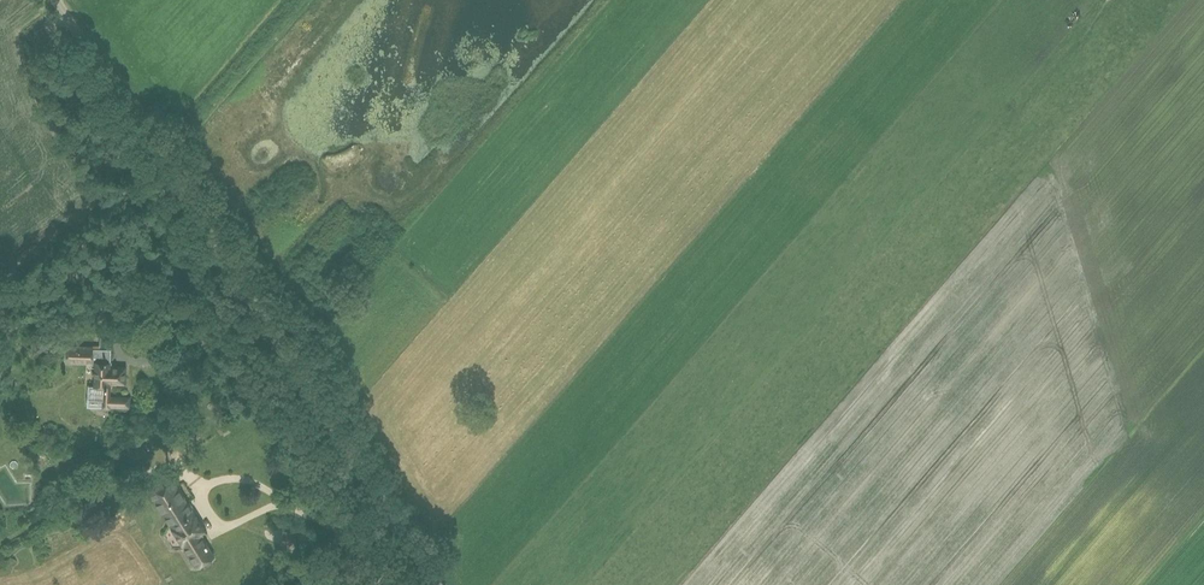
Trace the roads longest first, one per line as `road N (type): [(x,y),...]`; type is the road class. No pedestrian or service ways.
road 1 (unclassified): [(437,584),(58,0)]

